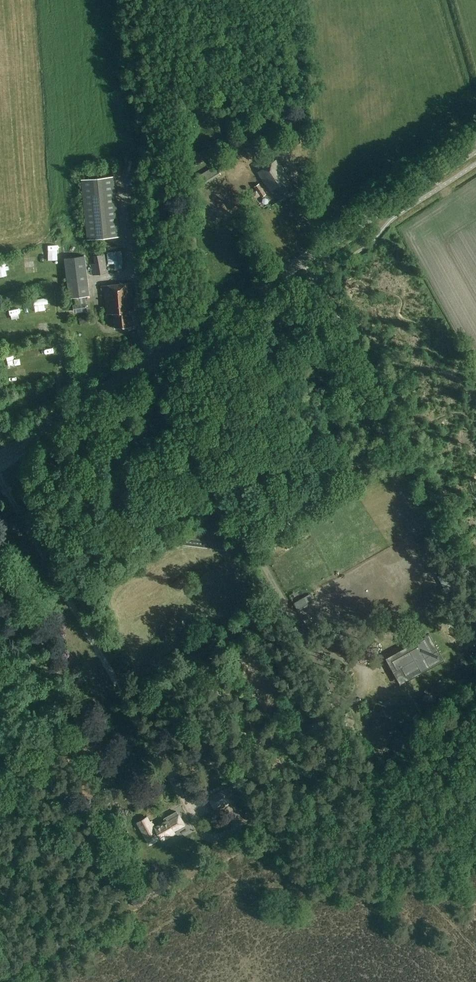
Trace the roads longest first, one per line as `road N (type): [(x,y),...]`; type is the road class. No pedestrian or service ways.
road 1 (secondary): [(0,458),(475,148)]

